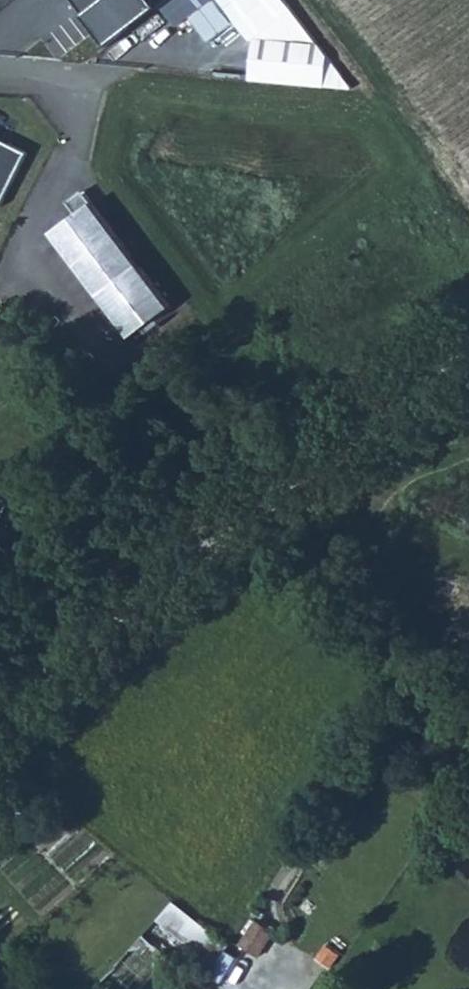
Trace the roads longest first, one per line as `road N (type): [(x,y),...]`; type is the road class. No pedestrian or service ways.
road 1 (track): [(468,347),(0,693)]

